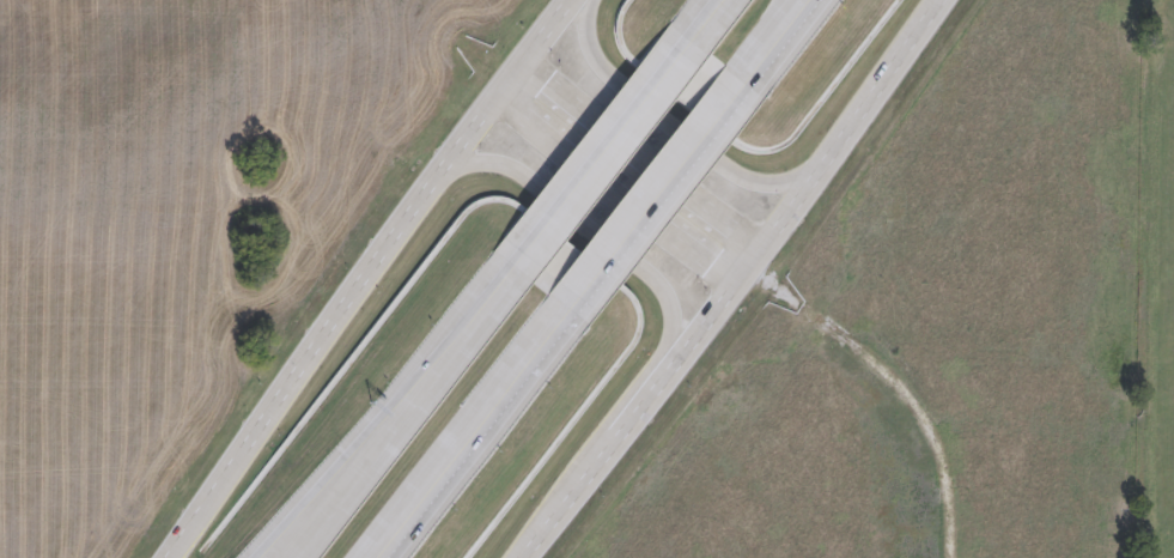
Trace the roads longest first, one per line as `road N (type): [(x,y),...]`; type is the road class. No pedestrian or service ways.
road 1 (secondary): [(535,557),(950,0)]
road 2 (secondary): [(585,0),(444,182),(180,557)]
road 3 (secondary): [(532,557),(560,487),(668,339),(668,302),(657,281),(523,175),(464,166),(444,182)]
road 4 (secondary): [(595,0),(591,31),(600,51),(746,178),(780,187),(832,168)]
road 5 (tertiary): [(501,105),(736,284)]
road 6 (tertiary): [(761,250),(533,66)]
road 7 (motorway): [(462,348),(264,557)]
road 8 (motorway): [(573,321),(722,123)]
road 9 (motorway): [(665,87),(519,274)]
road 10 (motorway): [(399,557),(501,411)]
road 11 (motorway): [(722,123),(815,0)]

